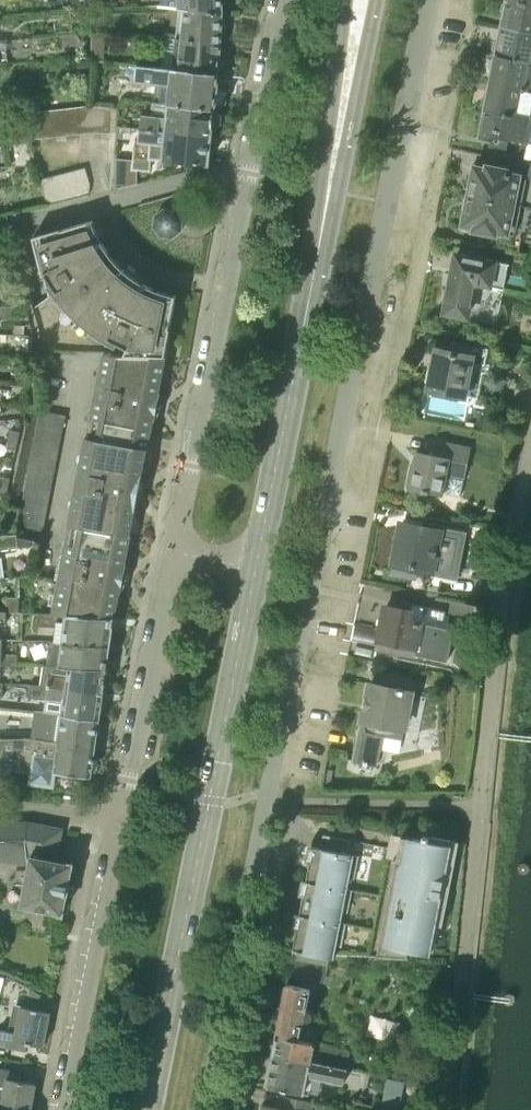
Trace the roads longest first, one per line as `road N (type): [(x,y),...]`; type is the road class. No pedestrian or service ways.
road 1 (residential): [(207,1109),(429,0)]
road 2 (residential): [(445,1109),(497,636),(530,446)]
road 3 (tertiary): [(150,1109),(259,569)]
road 4 (residential): [(247,174),(178,550)]
road 5 (tertiary): [(259,569),(319,260)]
road 6 (residential): [(119,820),(62,1109)]
road 7 (residential): [(178,550),(119,820)]
road 8 (tertiary): [(319,260),(379,0)]
road 9 (tertiary): [(345,0),(319,260)]
road 10 (residential): [(247,174),(223,173),(0,234)]
road 11 (residential): [(284,0),(247,174)]

